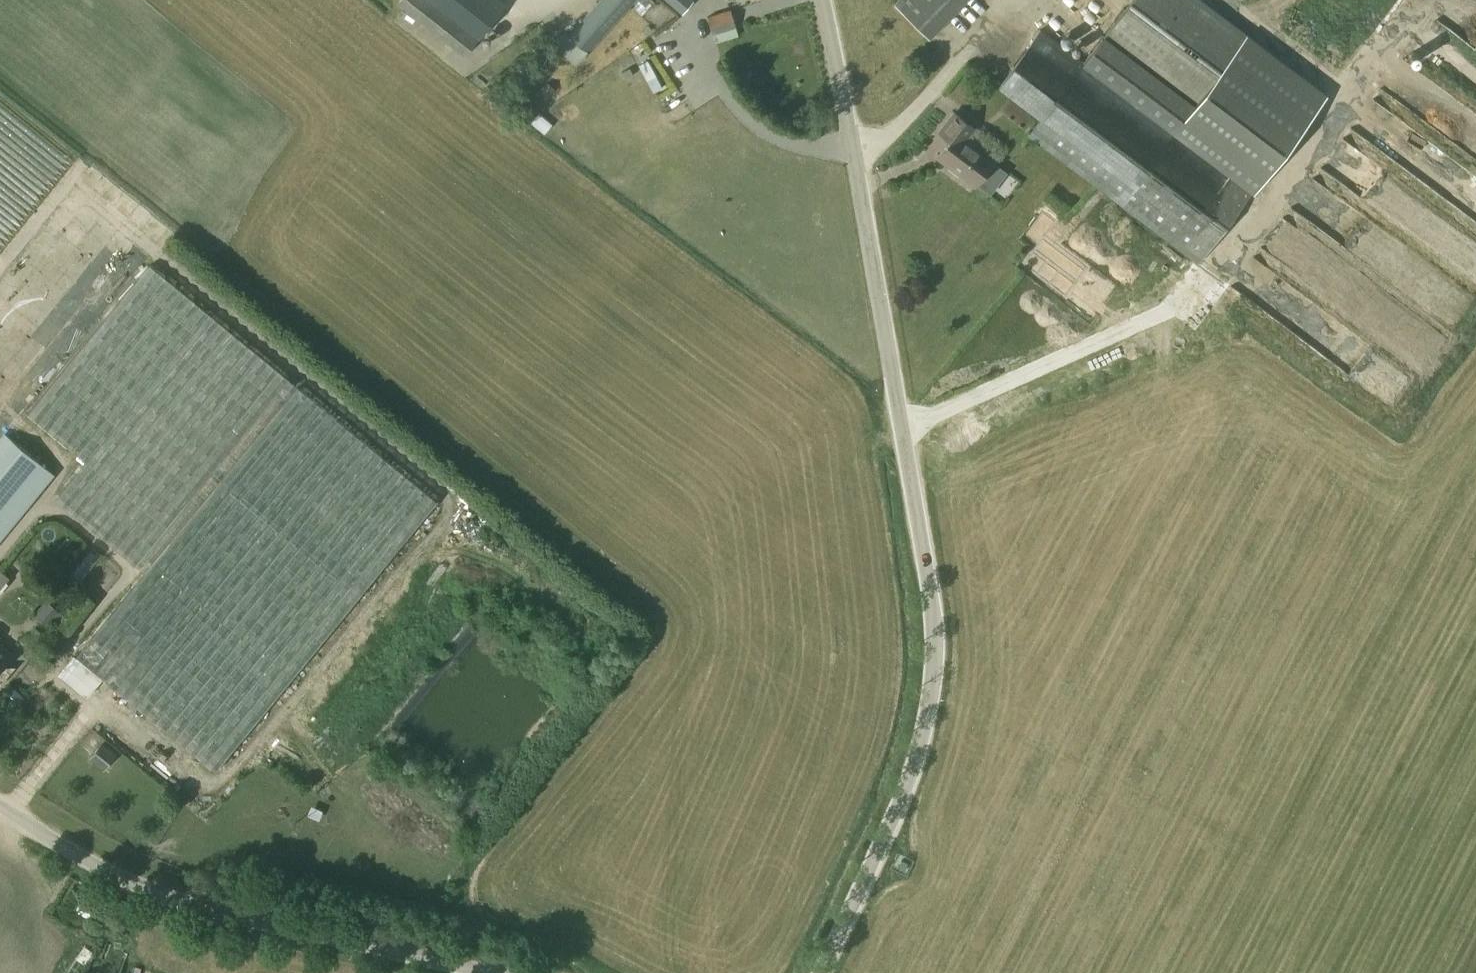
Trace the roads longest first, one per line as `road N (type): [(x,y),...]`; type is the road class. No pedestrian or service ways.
road 1 (unclassified): [(822,0),(935,632),(934,698),(916,768),(819,972)]
road 2 (unclassified): [(480,972),(118,878),(0,809)]

